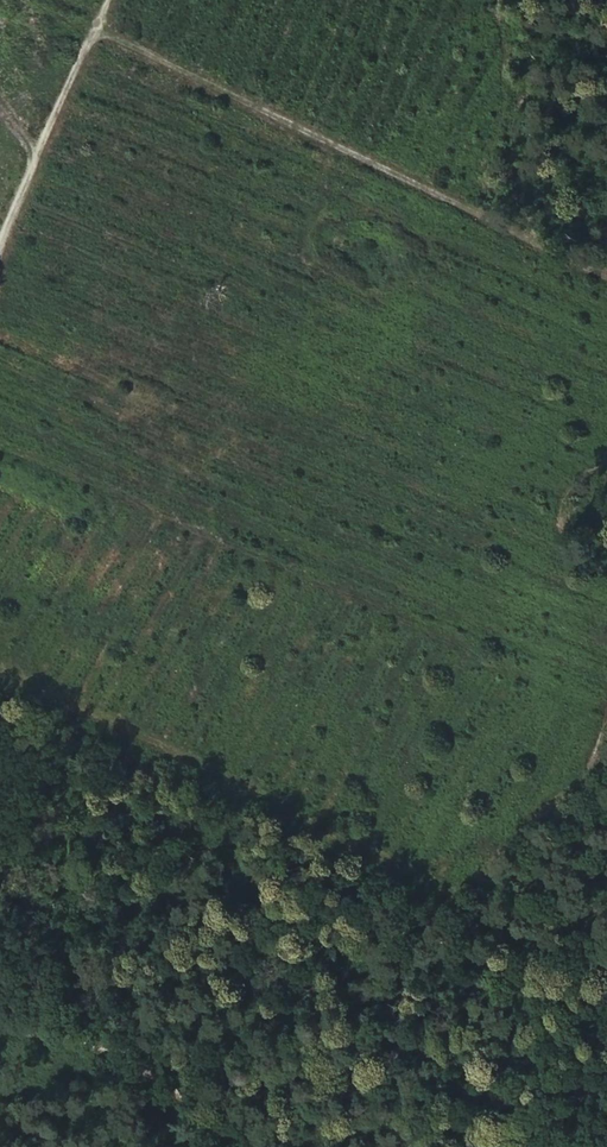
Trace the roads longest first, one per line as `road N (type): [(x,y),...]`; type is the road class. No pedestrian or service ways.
road 1 (track): [(0,262),(110,0)]
road 2 (track): [(0,1025),(129,1070),(184,1098),(250,1146)]

